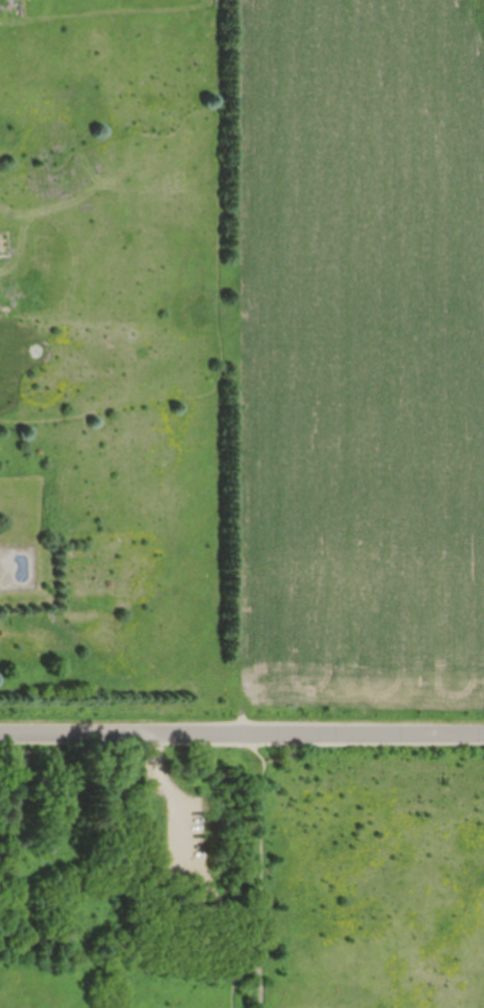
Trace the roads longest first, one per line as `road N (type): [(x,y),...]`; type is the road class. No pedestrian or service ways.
road 1 (residential): [(0,733),(483,734)]

